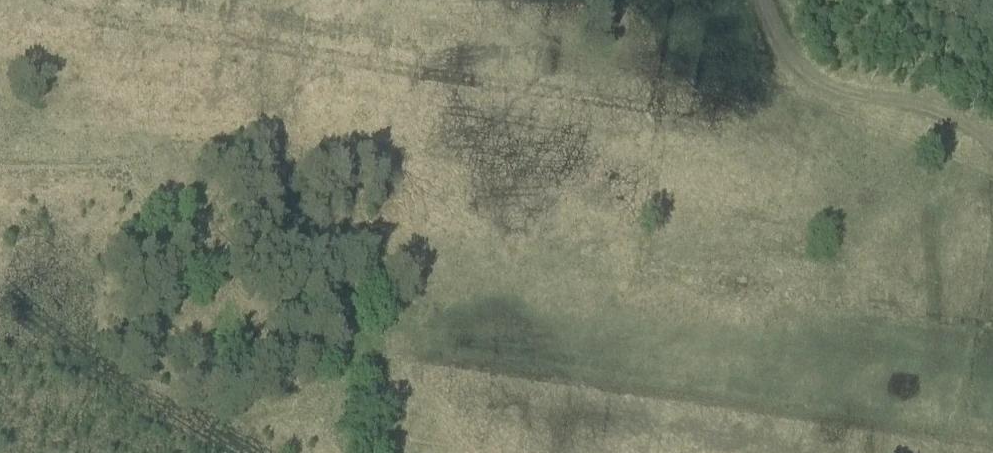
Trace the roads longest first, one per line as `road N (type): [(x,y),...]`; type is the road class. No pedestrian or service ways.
road 1 (track): [(992,155),(952,124),(815,81),(790,57),(762,0)]

